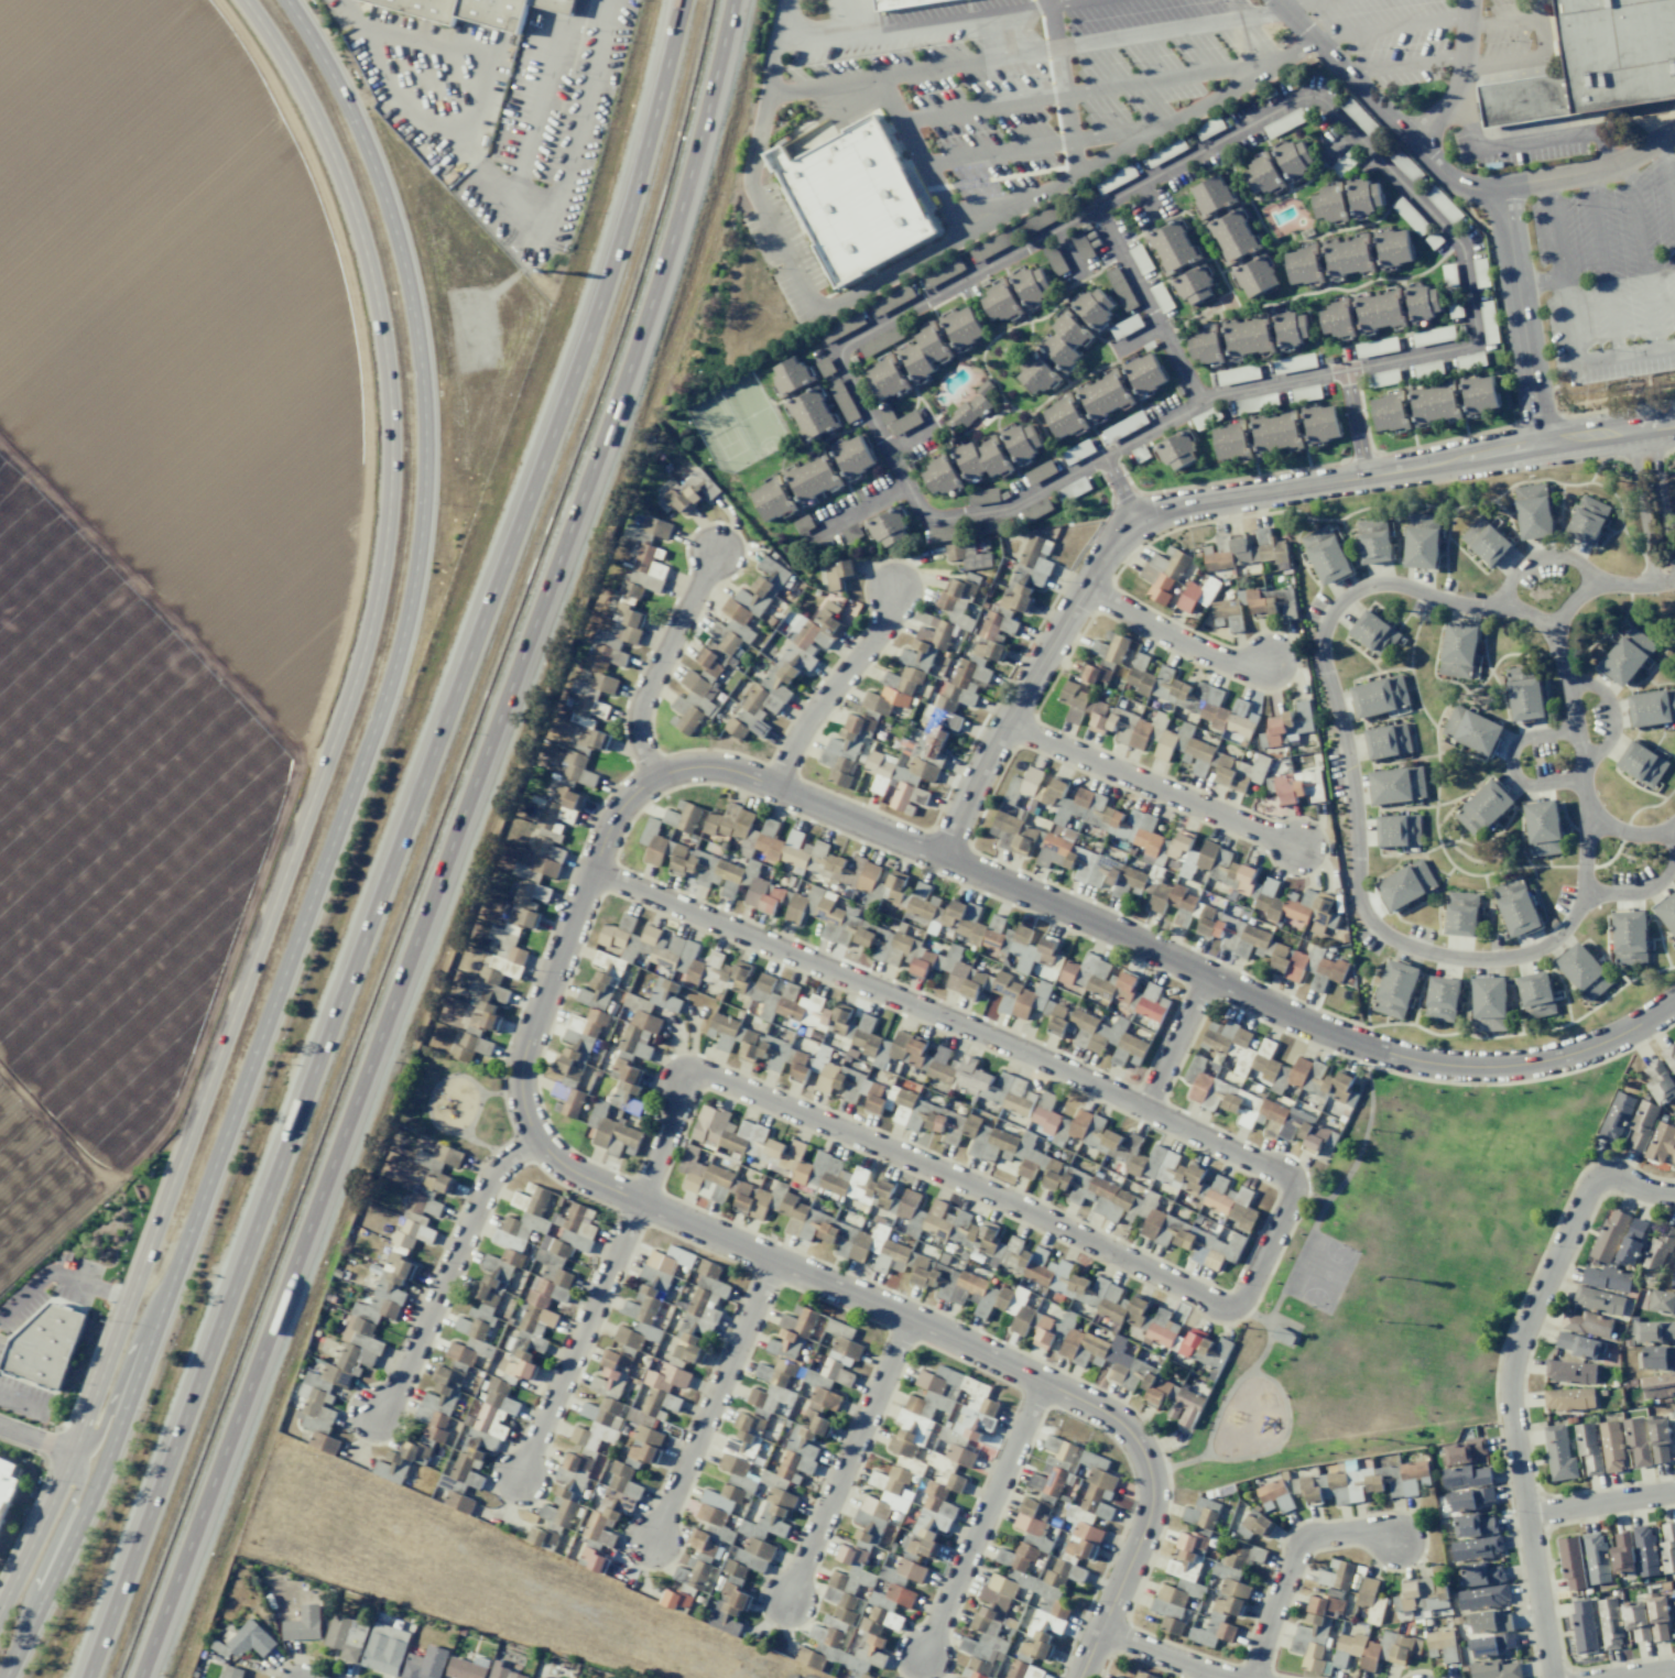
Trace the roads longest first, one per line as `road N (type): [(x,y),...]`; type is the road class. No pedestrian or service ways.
road 1 (residential): [(1079,1677),(1148,1517),(1150,1472),(1130,1431),(1105,1410),(909,1318),(614,1195),(534,1144),(524,1057),(624,803),(694,769),(726,770),(1307,1023),(1425,1061),(1481,1067),(1562,1056),(1609,1039),(1674,1000)]
road 2 (secondary): [(6,1677),(109,1456),(390,683),(416,568),(424,413),(402,258),(345,101),(285,0)]
road 3 (motorway): [(684,0),(601,329),(94,1677)]
road 4 (motorway): [(148,1677),(606,465),(696,181),(738,0)]
road 5 (secondary): [(244,0),(322,131),(369,263),(390,412),(382,562),(333,745),(73,1453),(0,1610)]
road 6 (residential): [(1200,402),(1461,347),(1472,336),(1458,243),(1314,98),(1288,99),(845,342),(838,353),(904,486),(916,505),(937,516),(1013,505),(1200,402)]
road 7 (residential): [(1630,585),(1600,579),(1558,555),(1516,569),(1499,607),(1374,582),(1338,601),(1320,639),(1355,808),(1357,892),(1380,933),(1455,958),(1532,952),(1577,907),(1585,816)]
road 8 (residential): [(1541,443),(1160,510),(1128,526),(1044,654),(939,860)]
road 9 (residential): [(594,873),(964,1026),(1296,1186)]
road 10 (residential): [(1237,1305),(1223,1309),(1023,1209),(698,1074),(639,1201)]
road 11 (residential): [(1674,1195),(1616,1175),(1594,1181),(1512,1354),(1509,1405),(1551,1677)]
road 12 (residential): [(534,1144),(500,1167),(382,1418)]
road 13 (residential): [(1005,723),(1296,848)]
road 14 (residential): [(909,1318),(786,1600)]
road 15 (residential): [(774,1261),(651,1538)]
road 16 (residential): [(639,1201),(519,1478)]
road 17 (residential): [(1042,1382),(922,1655)]
road 18 (residential): [(1585,816),(1574,711),(1553,638),(1570,600),(1600,579)]
road 19 (residential): [(716,554),(640,727),(654,782)]
road 20 (residential): [(1251,1677),(1272,1609),(1307,1537),(1360,1529),(1396,1539)]
road 21 (residential): [(892,589),(892,617),(806,728),(776,791)]
road 22 (residential): [(1095,209),(1200,402)]
road 23 (residential): [(1084,588),(1241,669),(1270,667)]
road 24 (residential): [(1582,778),(1524,784),(1510,764),(1519,739),(1577,730)]
road 25 (residential): [(1630,429),(1654,582)]
road 26 (residential): [(1674,1492),(1525,1514)]
road 27 (residential): [(1674,572),(1650,426)]
road 28 (residential): [(1206,976),(1146,1110)]
road 29 (residential): [(1099,1631),(1232,1677)]
road 30 (residential): [(1668,829),(1672,863),(1654,887),(1582,893)]
road 31 (residential): [(1674,422),(1541,443)]
road 32 (residential): [(1296,1186),(1237,1305)]
road 33 (residential): [(1580,764),(1603,745),(1612,711),(1603,694),(1565,677)]
road 34 (secondary): [(73,1453),(96,1440),(113,1397),(143,1359)]

